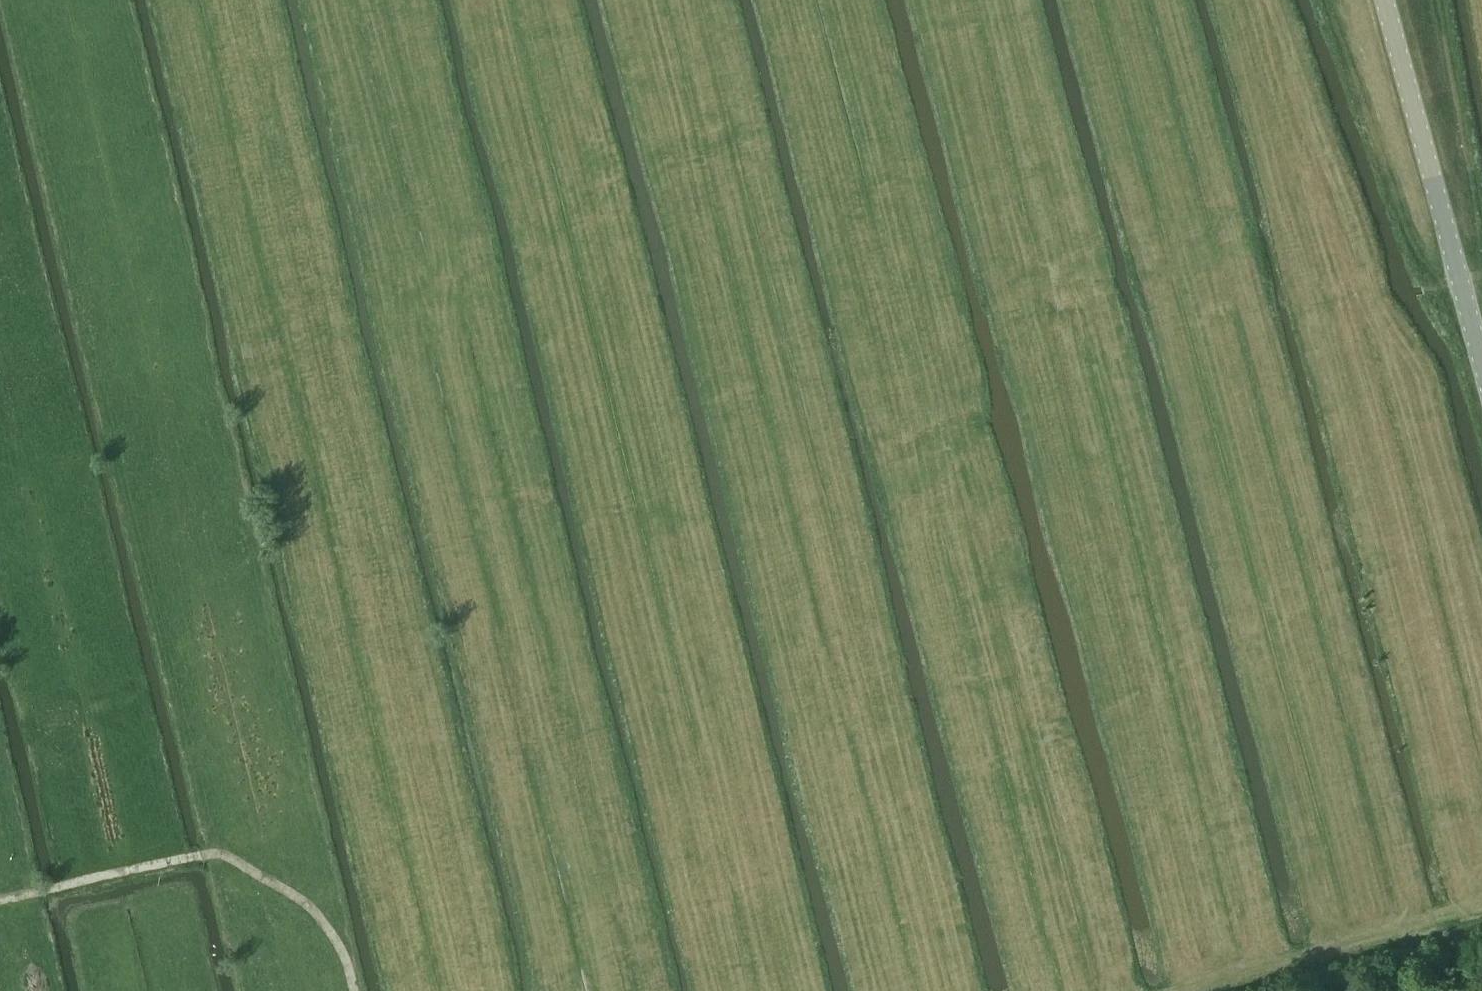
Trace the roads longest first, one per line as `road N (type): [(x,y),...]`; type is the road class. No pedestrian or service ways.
road 1 (tertiary): [(1481,356),(1386,0)]

